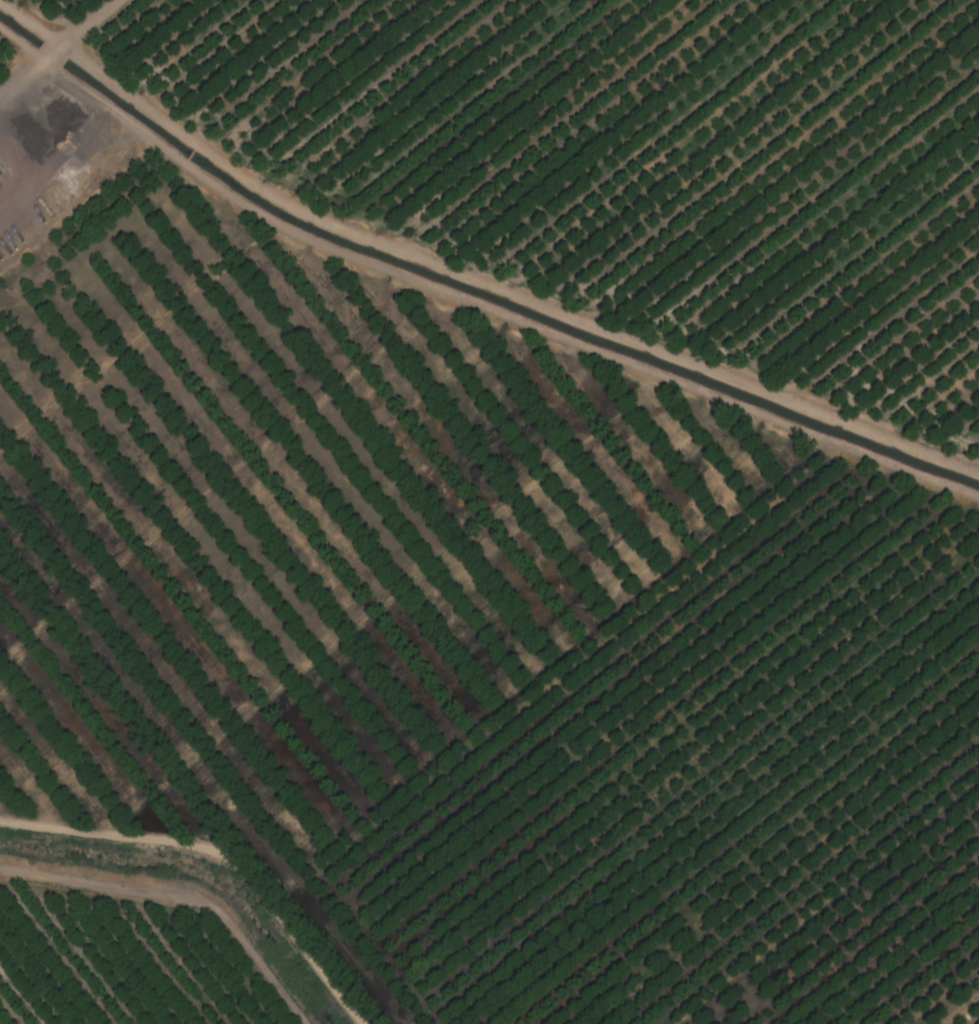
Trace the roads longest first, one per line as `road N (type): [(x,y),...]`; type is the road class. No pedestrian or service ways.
road 1 (residential): [(0,2),(247,182),(343,234),(978,477)]
road 2 (track): [(0,89),(112,0)]

